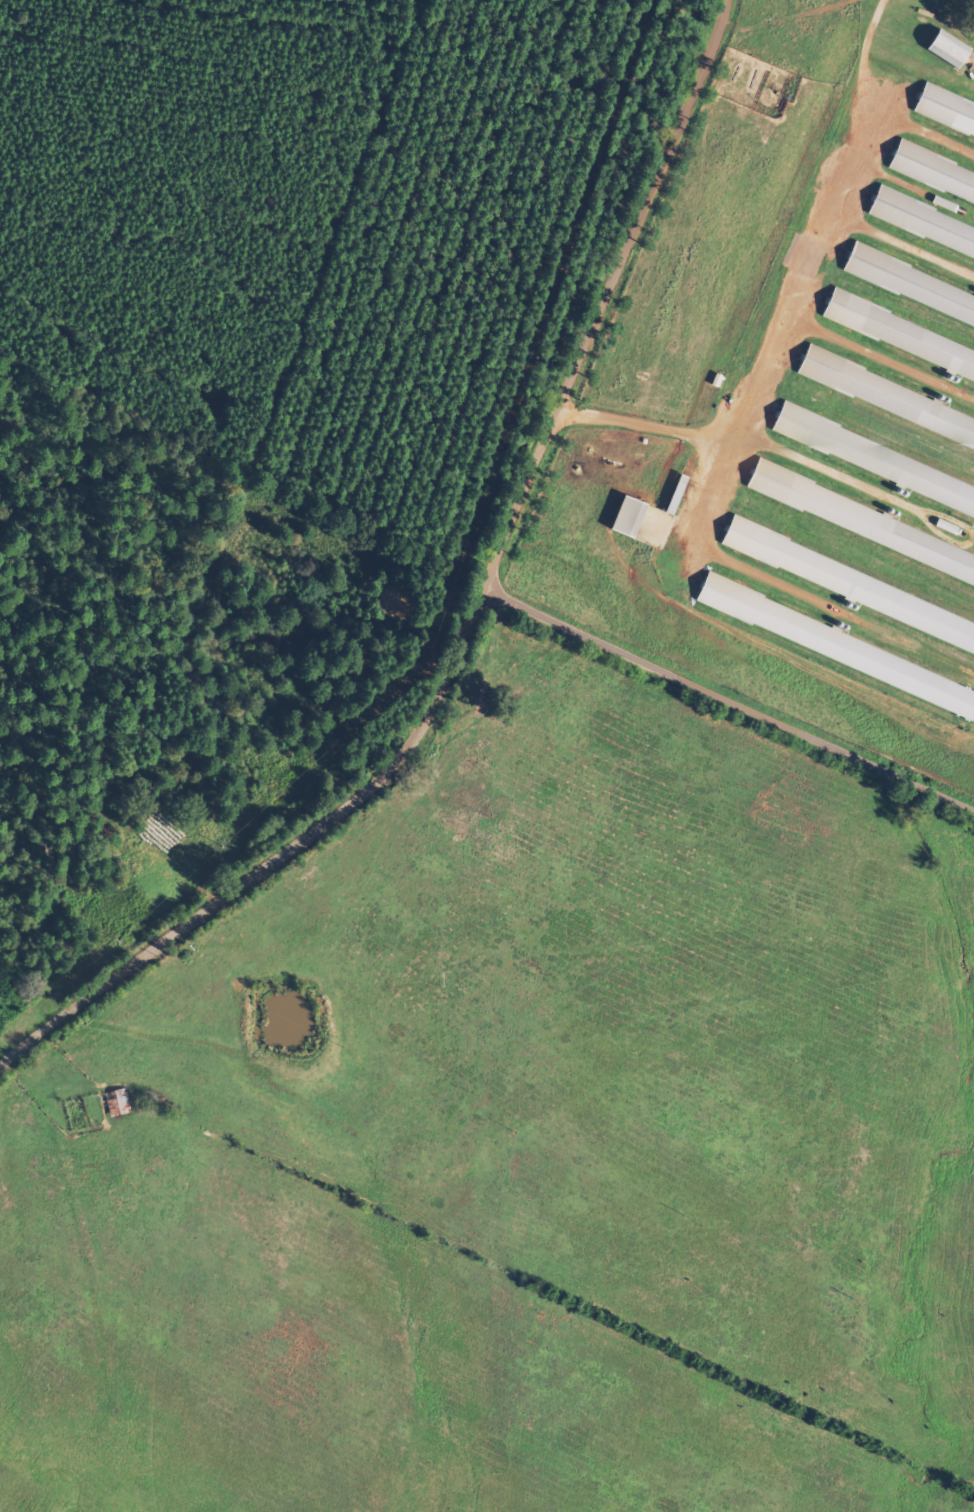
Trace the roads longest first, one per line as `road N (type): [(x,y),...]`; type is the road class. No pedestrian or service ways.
road 1 (residential): [(0,1112),(54,1052),(365,806),(430,720),(450,660),(485,645),(500,559),(731,41),(728,0)]
road 2 (residential): [(973,844),(555,655),(485,645)]

